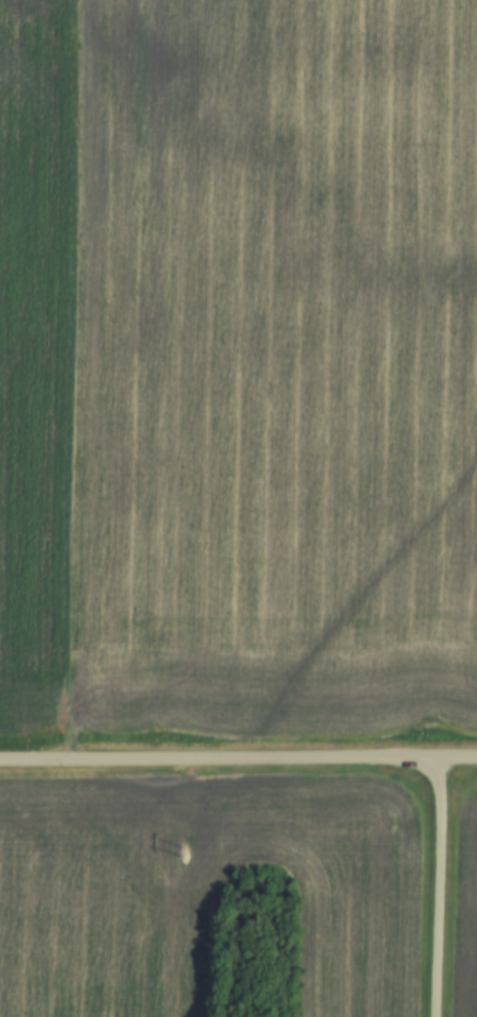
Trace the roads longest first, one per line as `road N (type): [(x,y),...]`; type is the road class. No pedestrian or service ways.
road 1 (residential): [(476,762),(0,763)]

